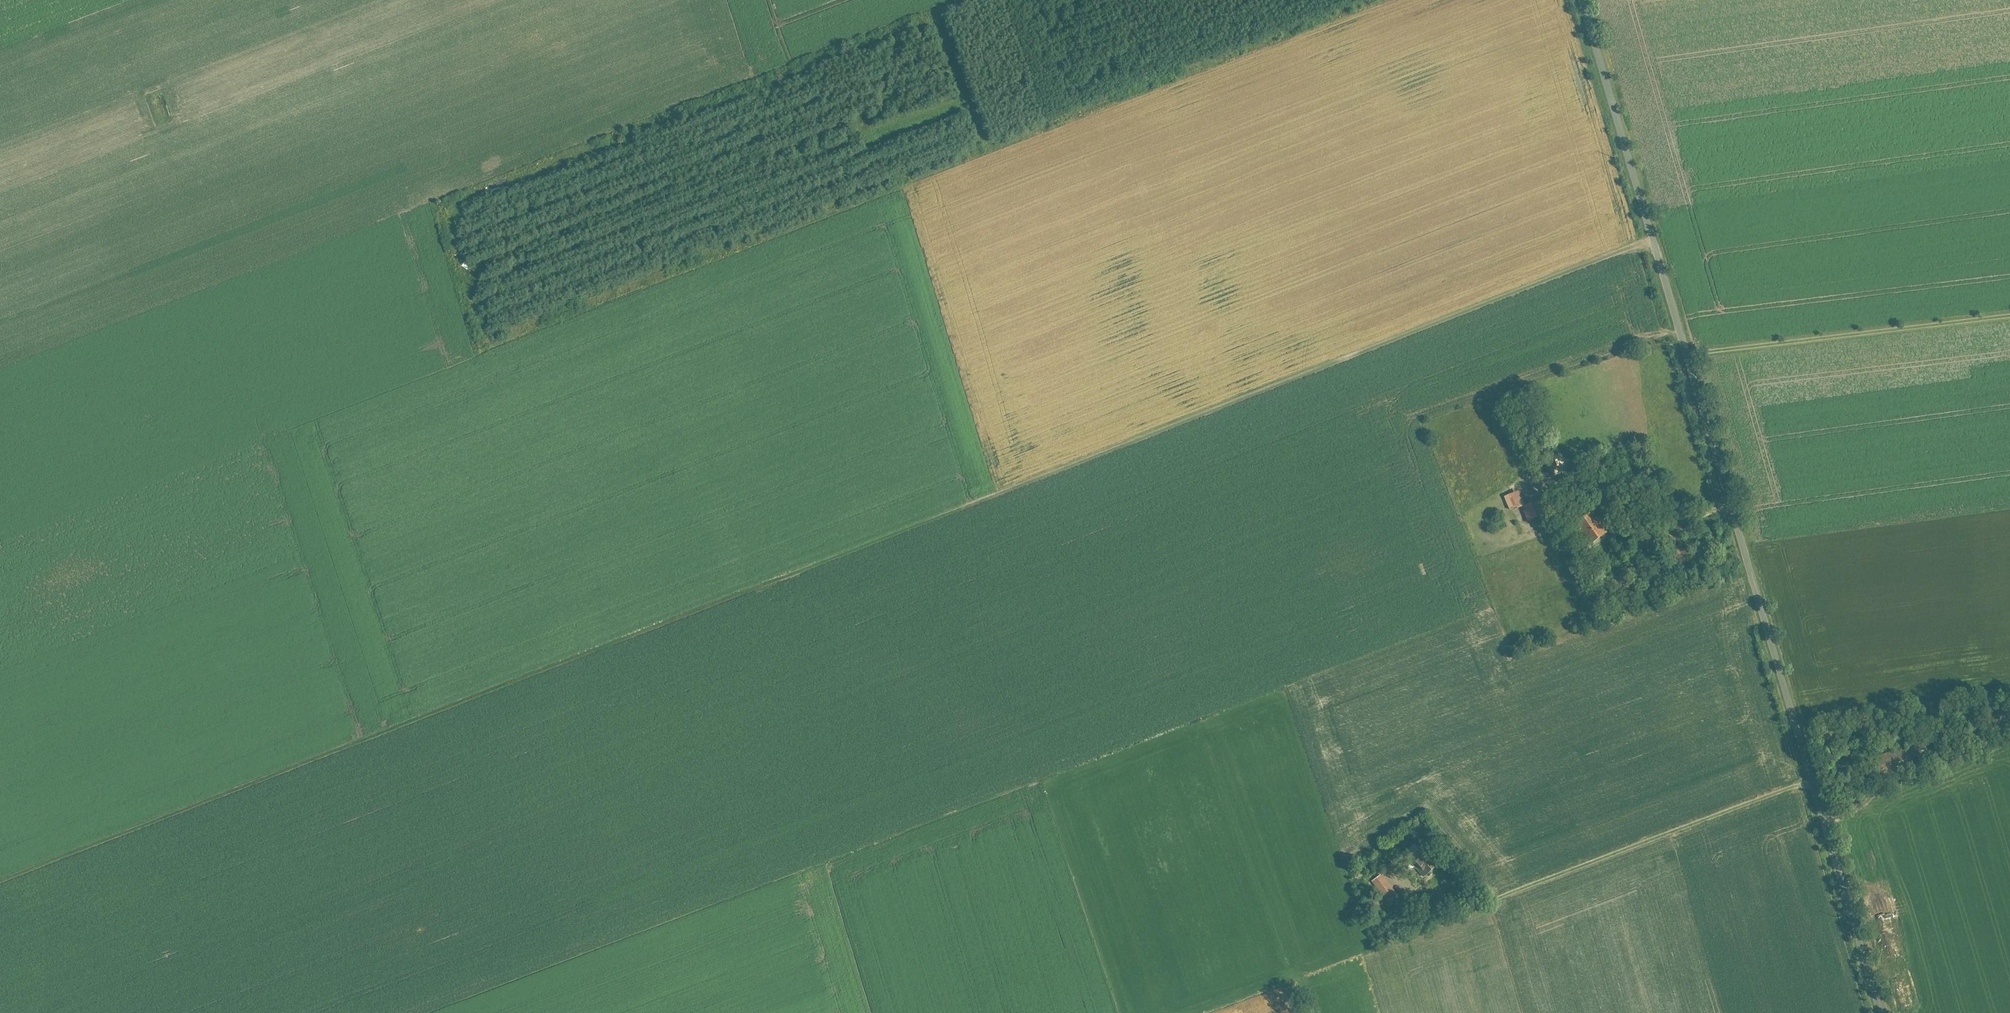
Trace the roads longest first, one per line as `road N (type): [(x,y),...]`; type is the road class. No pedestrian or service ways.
road 1 (unclassified): [(1883,1012),(1583,0)]
road 2 (track): [(1815,781),(1450,920),(1431,918),(1422,906)]

